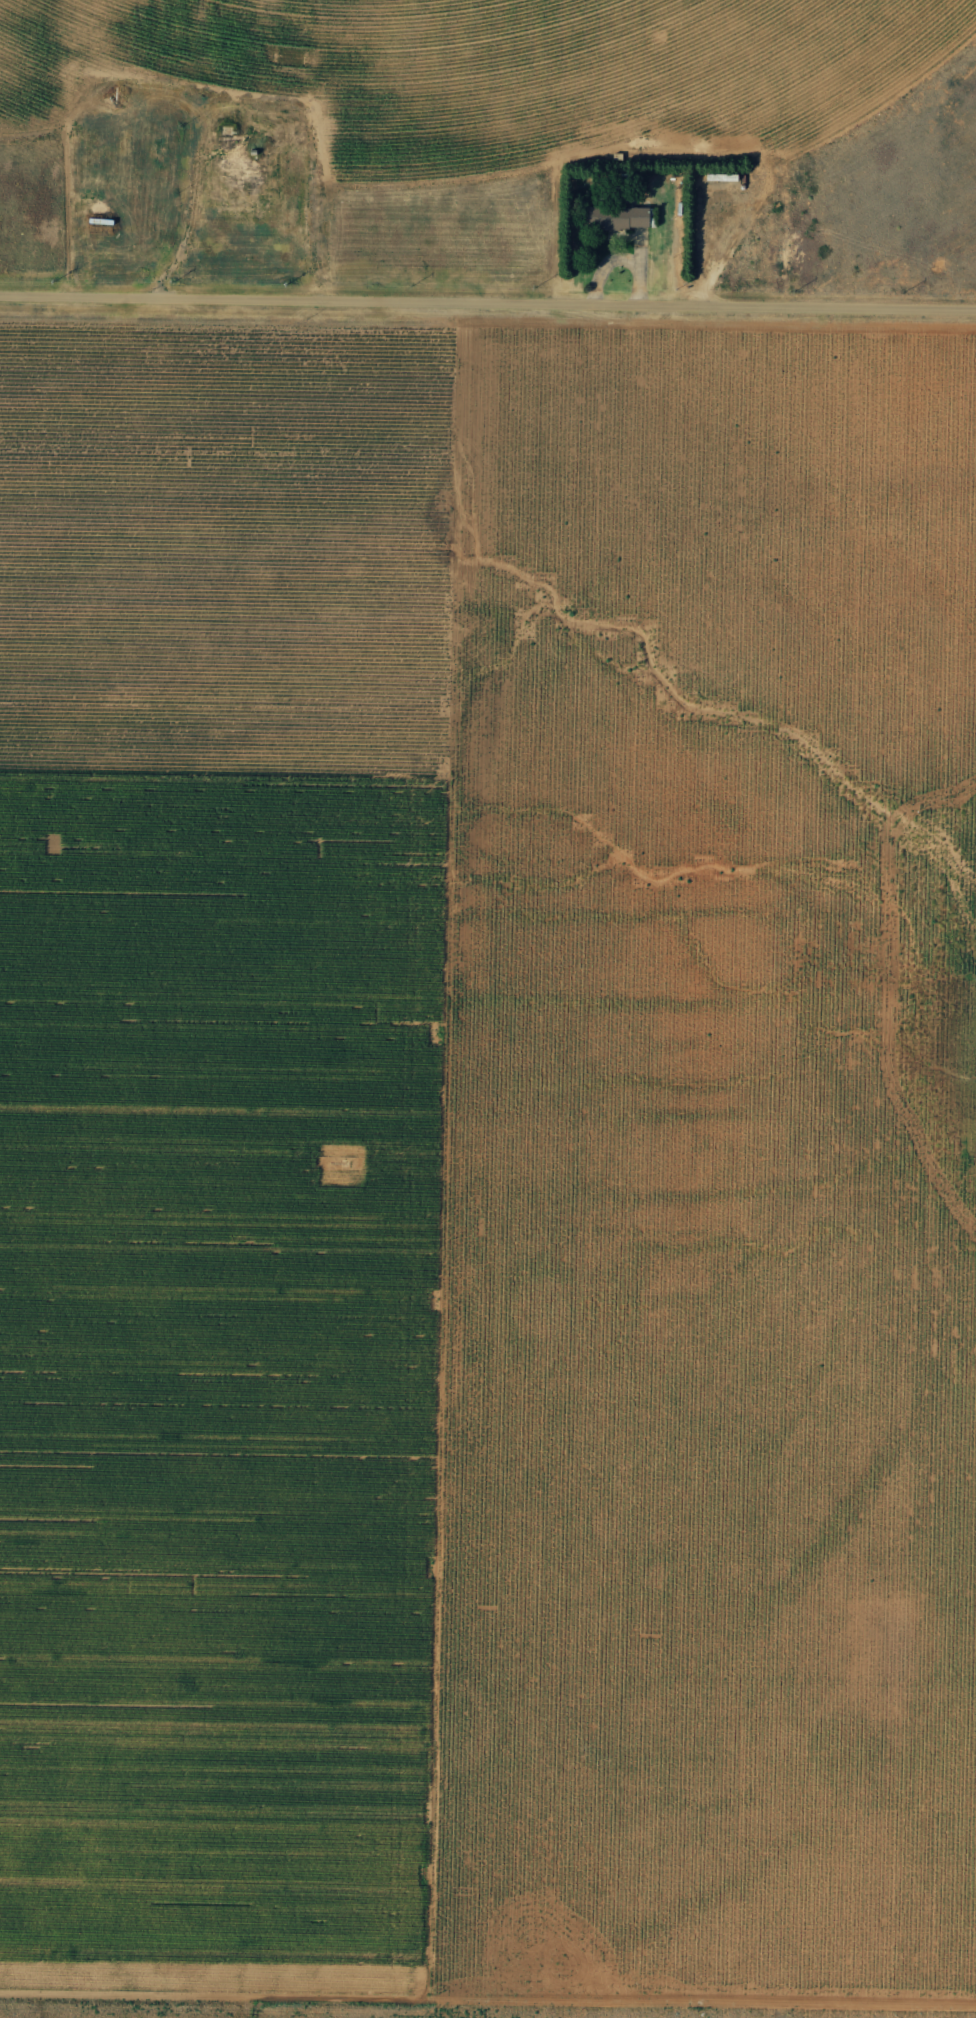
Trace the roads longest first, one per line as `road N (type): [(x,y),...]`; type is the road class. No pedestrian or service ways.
road 1 (residential): [(975,311),(0,292)]

